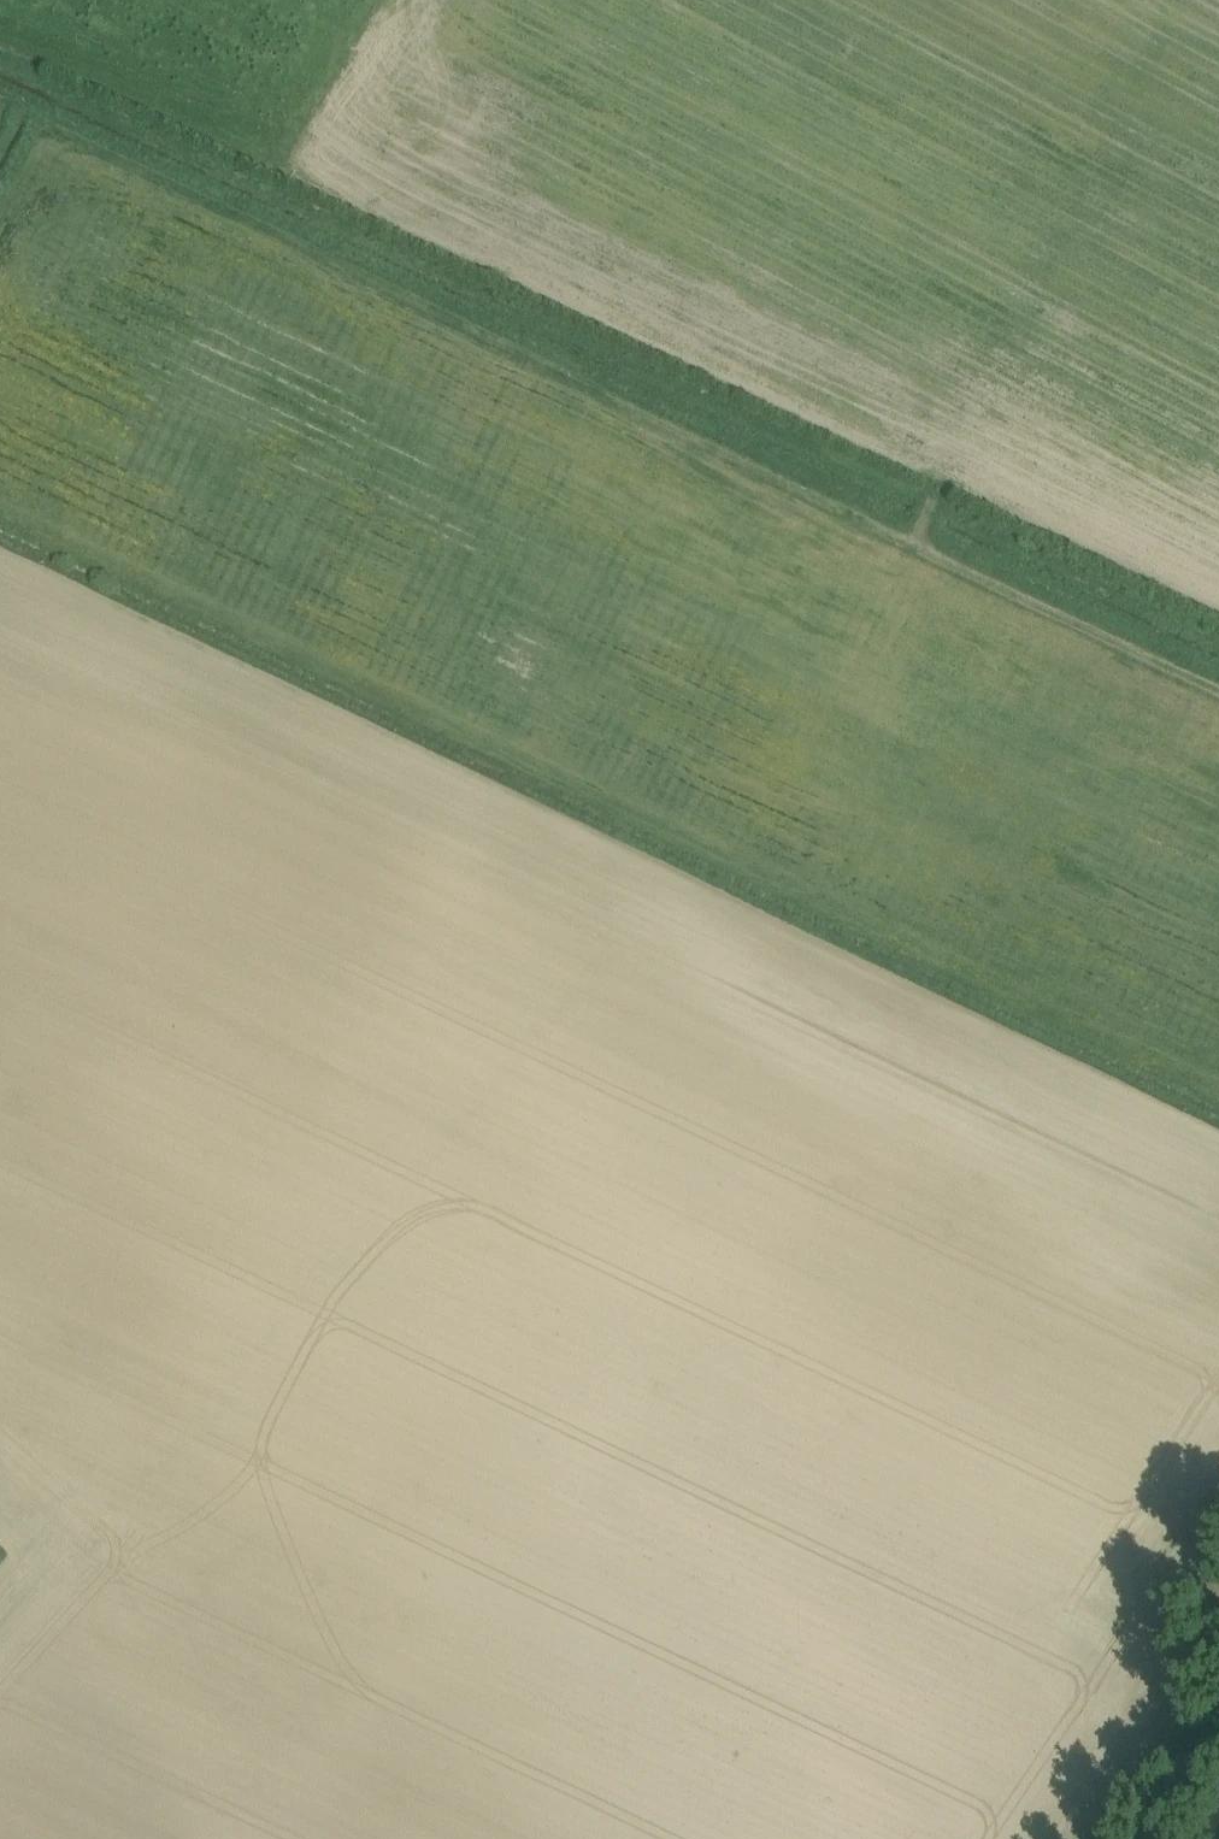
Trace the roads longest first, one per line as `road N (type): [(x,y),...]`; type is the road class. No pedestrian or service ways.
road 1 (track): [(948,471),(915,540),(921,552),(1218,691)]
road 2 (track): [(1218,1705),(1133,1838)]

